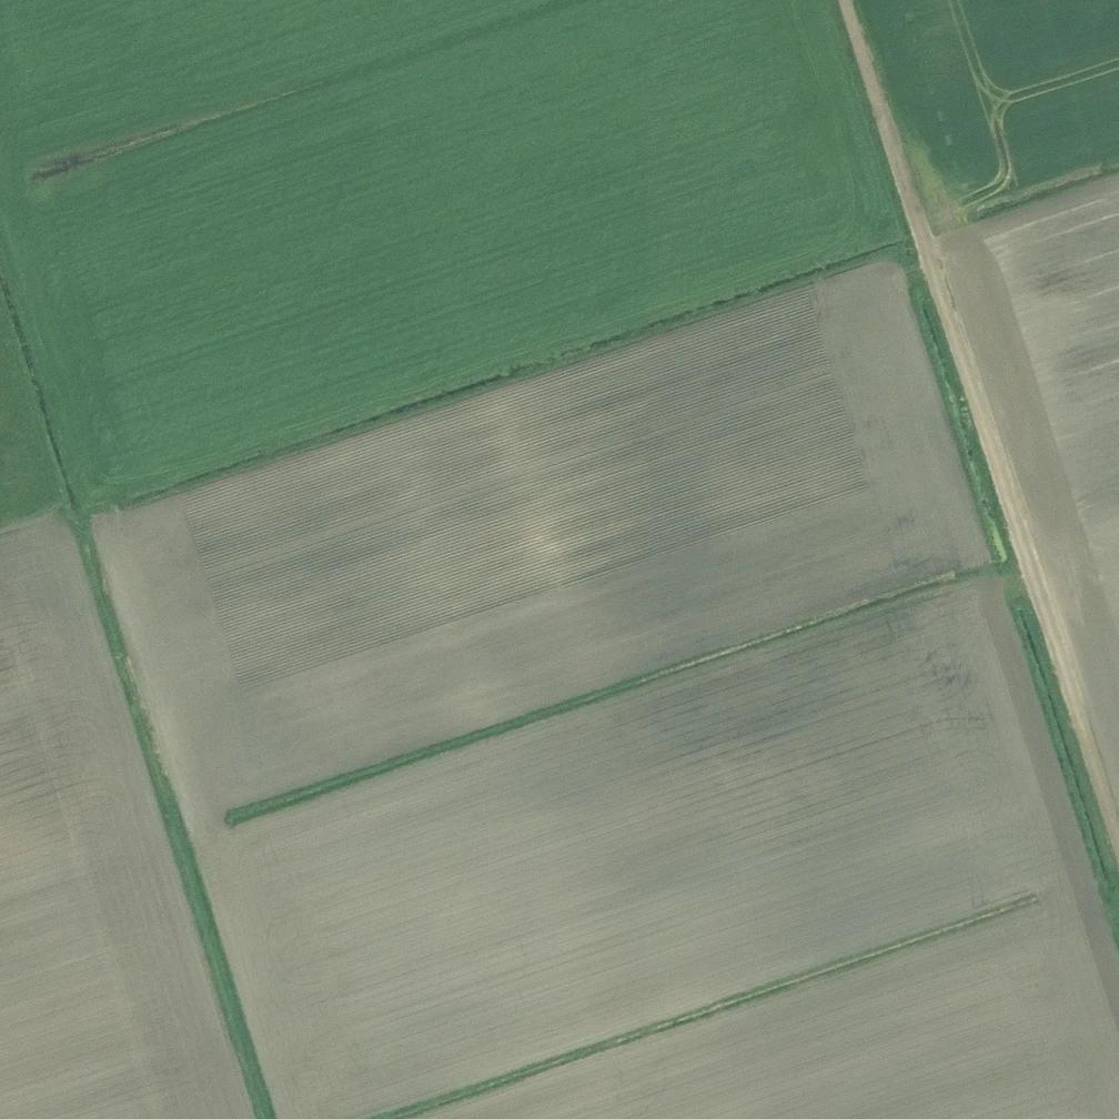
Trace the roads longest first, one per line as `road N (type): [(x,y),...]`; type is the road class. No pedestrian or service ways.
road 1 (track): [(842,0),(1118,858)]

